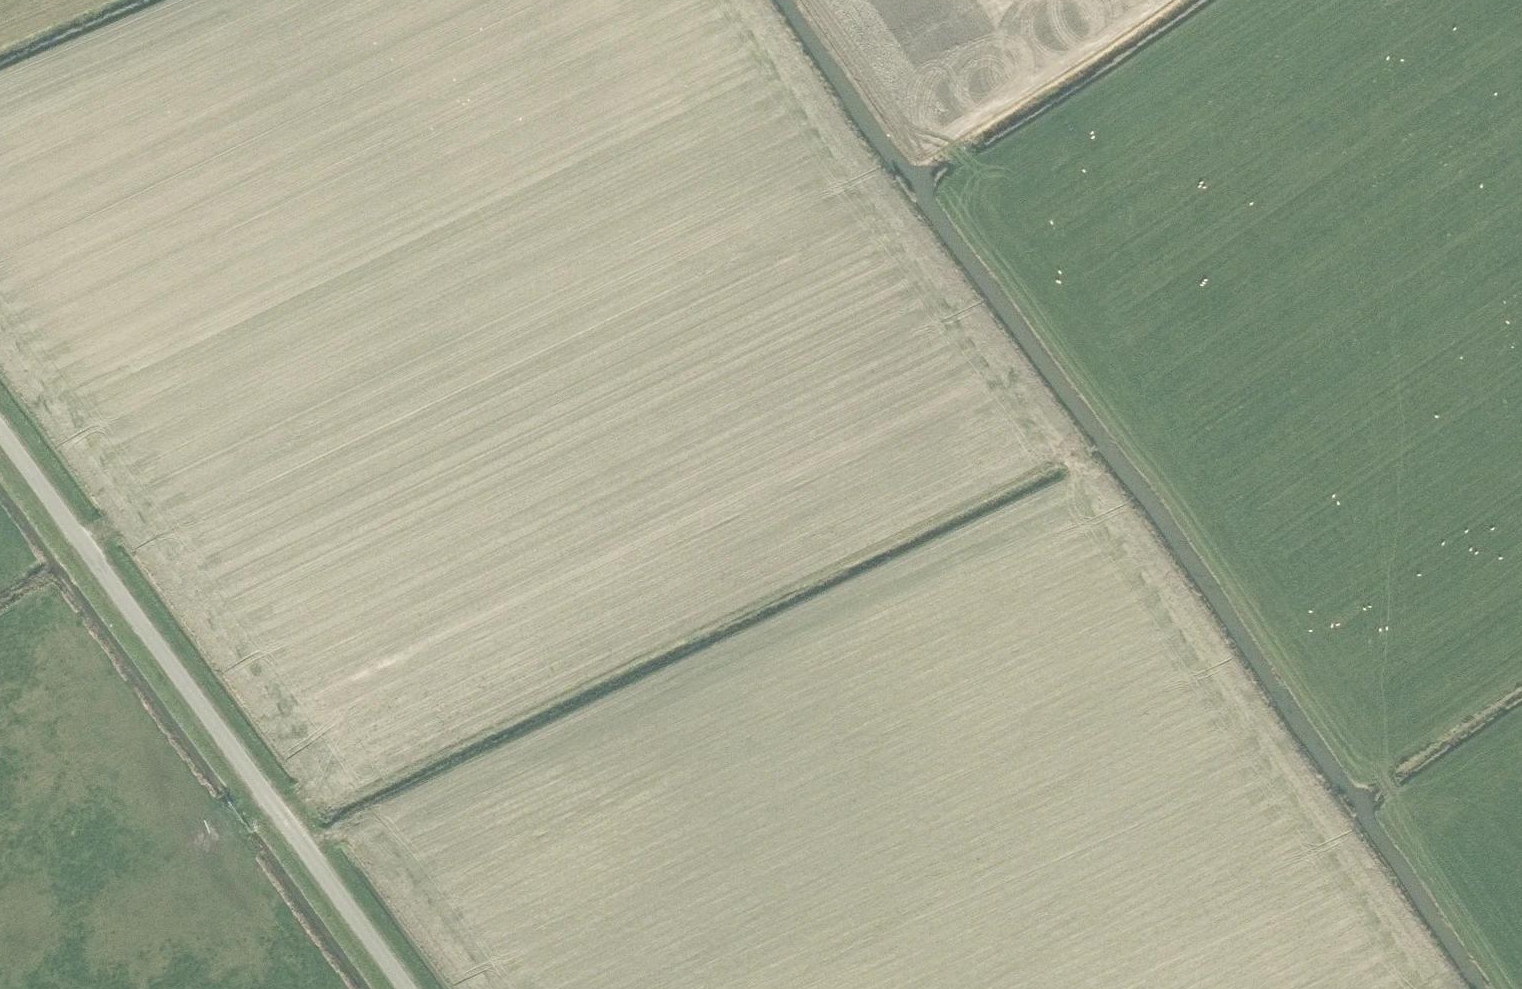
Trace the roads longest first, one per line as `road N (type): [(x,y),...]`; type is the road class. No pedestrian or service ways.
road 1 (tertiary): [(406,988),(0,430)]

